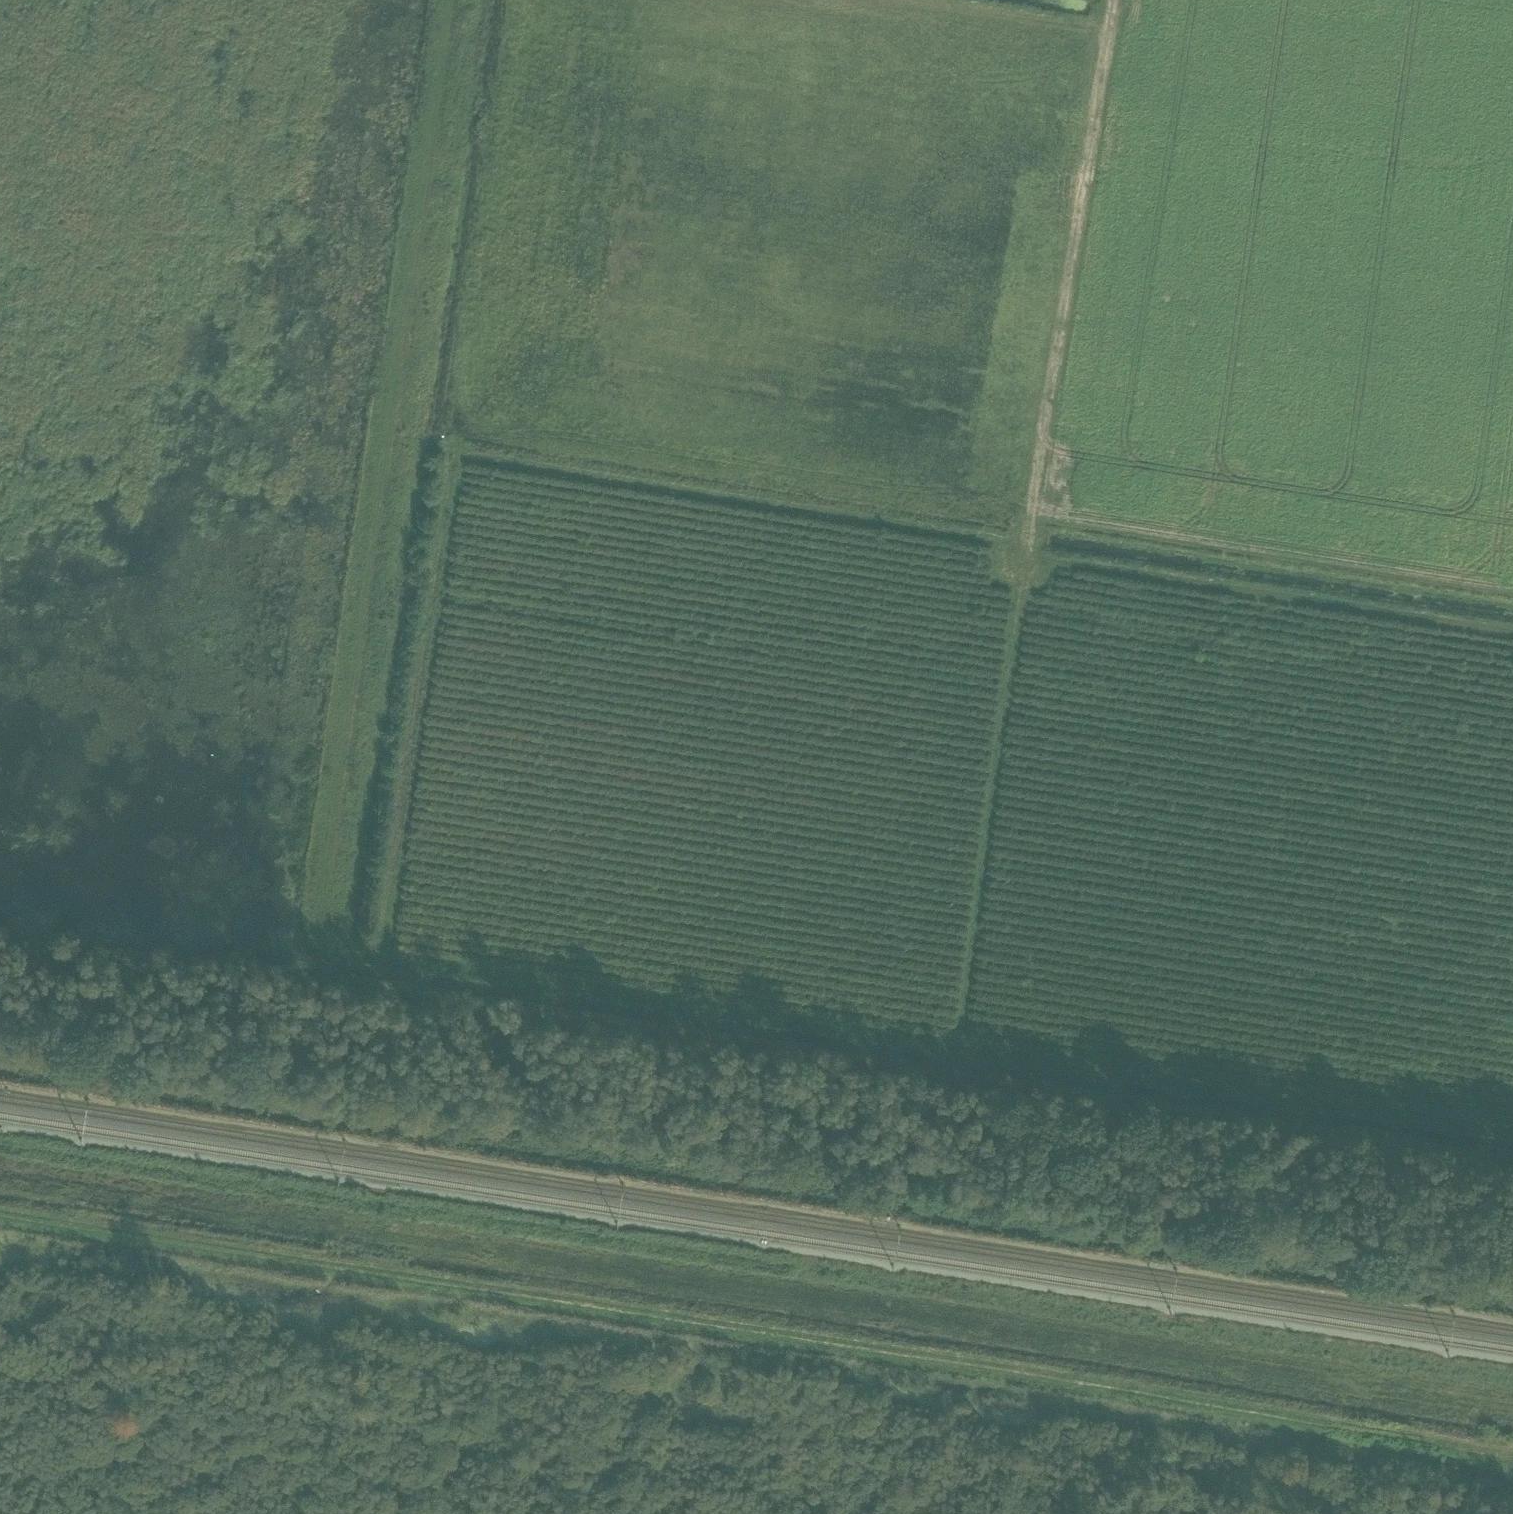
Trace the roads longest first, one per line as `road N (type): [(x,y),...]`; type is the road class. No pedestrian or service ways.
road 1 (track): [(0,1215),(1512,1451)]
road 2 (track): [(1115,0),(1020,574),(963,1019)]

